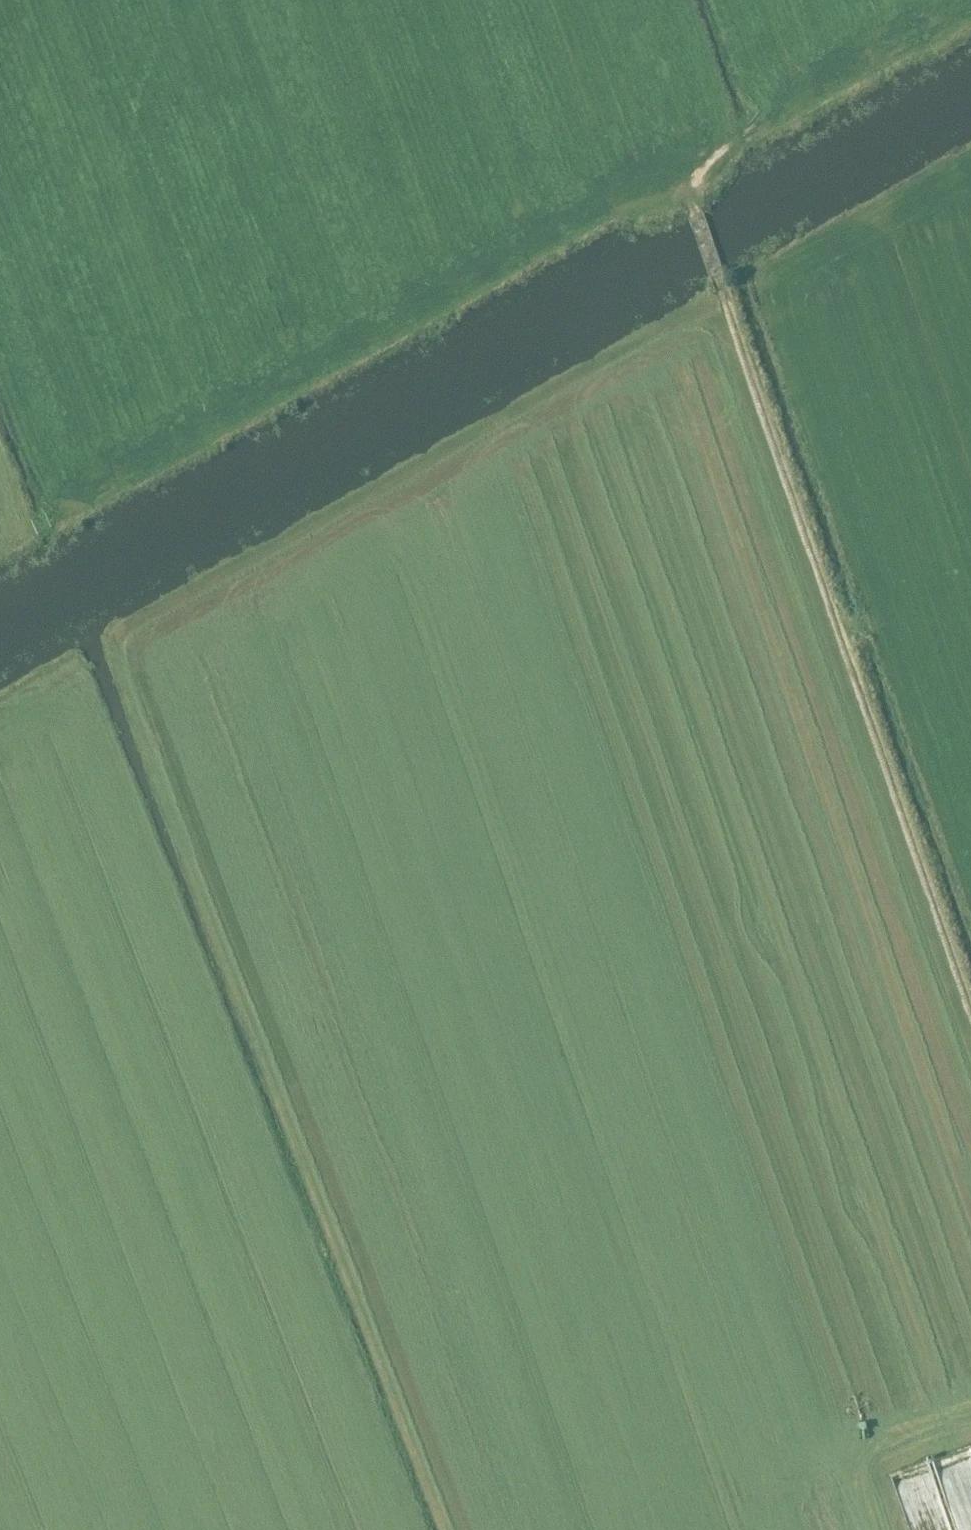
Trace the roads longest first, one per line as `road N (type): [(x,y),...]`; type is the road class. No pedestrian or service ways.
road 1 (track): [(970,1010),(693,208)]

